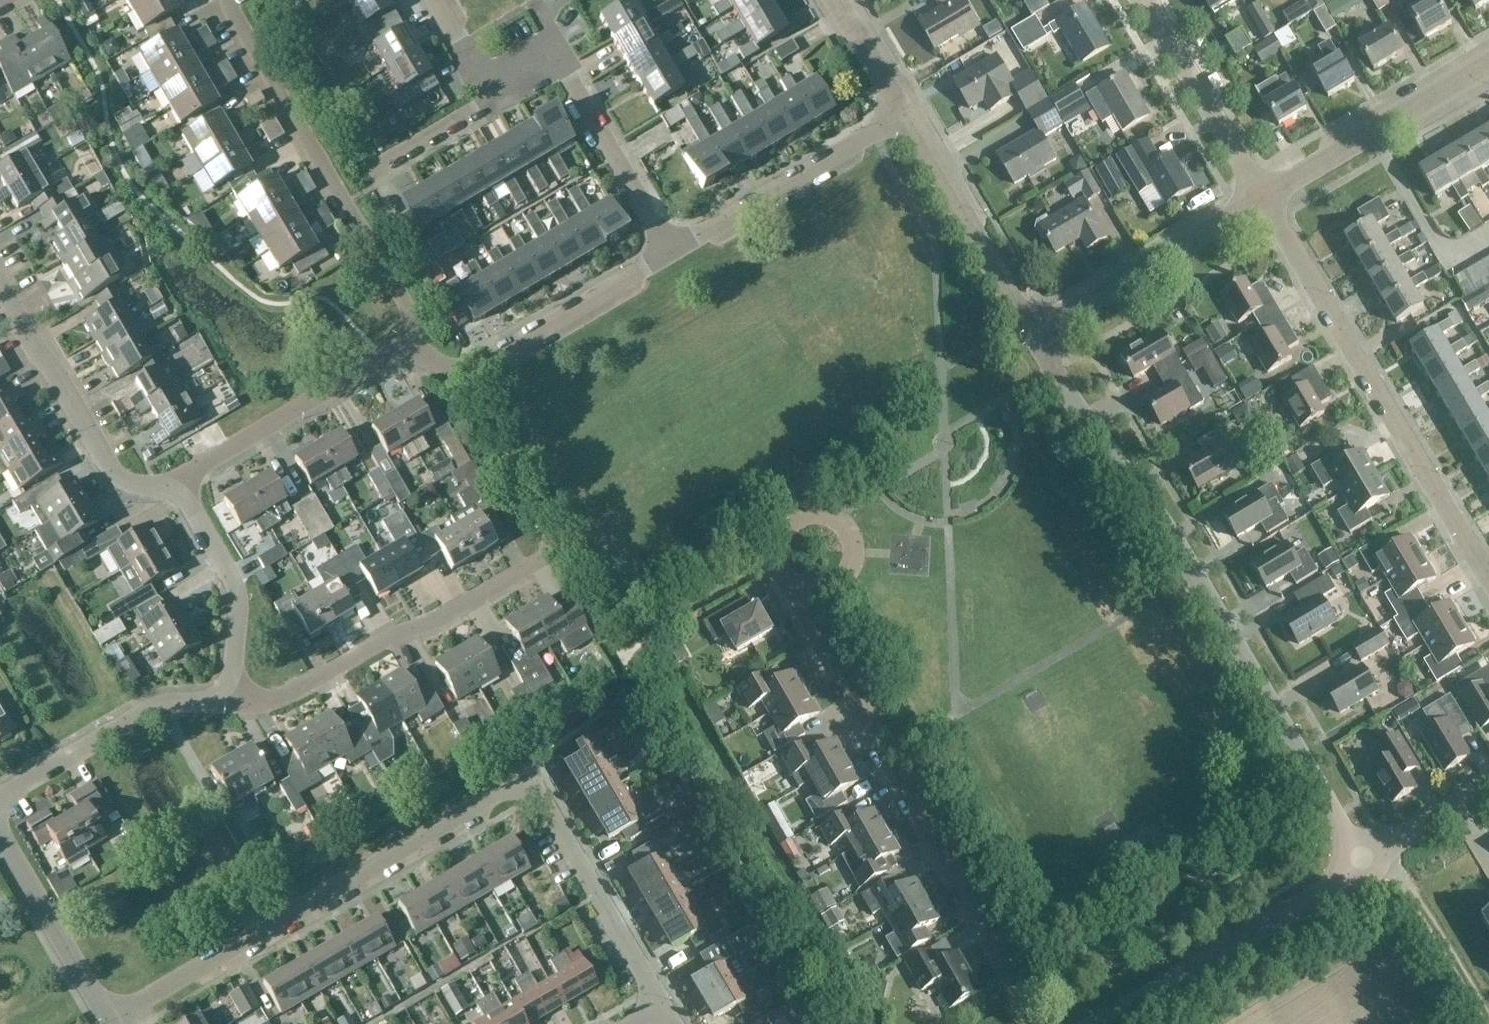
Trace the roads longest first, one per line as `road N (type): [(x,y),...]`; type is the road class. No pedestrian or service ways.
road 1 (residential): [(108,1022),(532,778),(662,1009)]
road 2 (residential): [(1366,864),(1264,682),(1035,333)]
road 3 (residential): [(812,635),(1039,1023)]
road 4 (residential): [(1483,575),(1261,196)]
road 5 (residential): [(418,341),(223,0)]
road 6 (residential): [(224,690),(273,704),(529,567)]
road 7 (unclassified): [(1098,1023),(1366,864)]
road 8 (residential): [(163,489),(418,341)]
road 9 (residential): [(418,341),(448,359),(479,363),(669,250)]
road 10 (residential): [(163,489),(113,478),(0,282)]
road 11 (residential): [(669,250),(903,116)]
road 12 (tertiary): [(1261,196),(1035,333)]
road 13 (residential): [(0,803),(150,707),(207,704),(224,690)]
road 14 (tertiary): [(1035,333),(903,116)]
road 15 (residential): [(669,250),(552,48)]
road 16 (residential): [(812,635),(824,603),(849,576),(849,536),(825,515),(799,517),(780,549),(777,571)]
road 17 (residential): [(1261,196),(1164,37),(1150,0)]
road 18 (residential): [(224,690),(232,634),(227,586),(202,532),(163,489)]
road 19 (residential): [(108,1022),(0,836)]
road 20 (residential): [(1371,131),(1449,261),(1488,238)]
road 21 (residential): [(376,169),(487,106),(486,86)]
road 22 (residential): [(1366,864),(1488,791)]
road 23 (tertiary): [(1488,63),(1371,131)]
road 24 (tertiary): [(903,116),(834,0)]
road 25 (tertiary): [(1371,131),(1261,196)]

